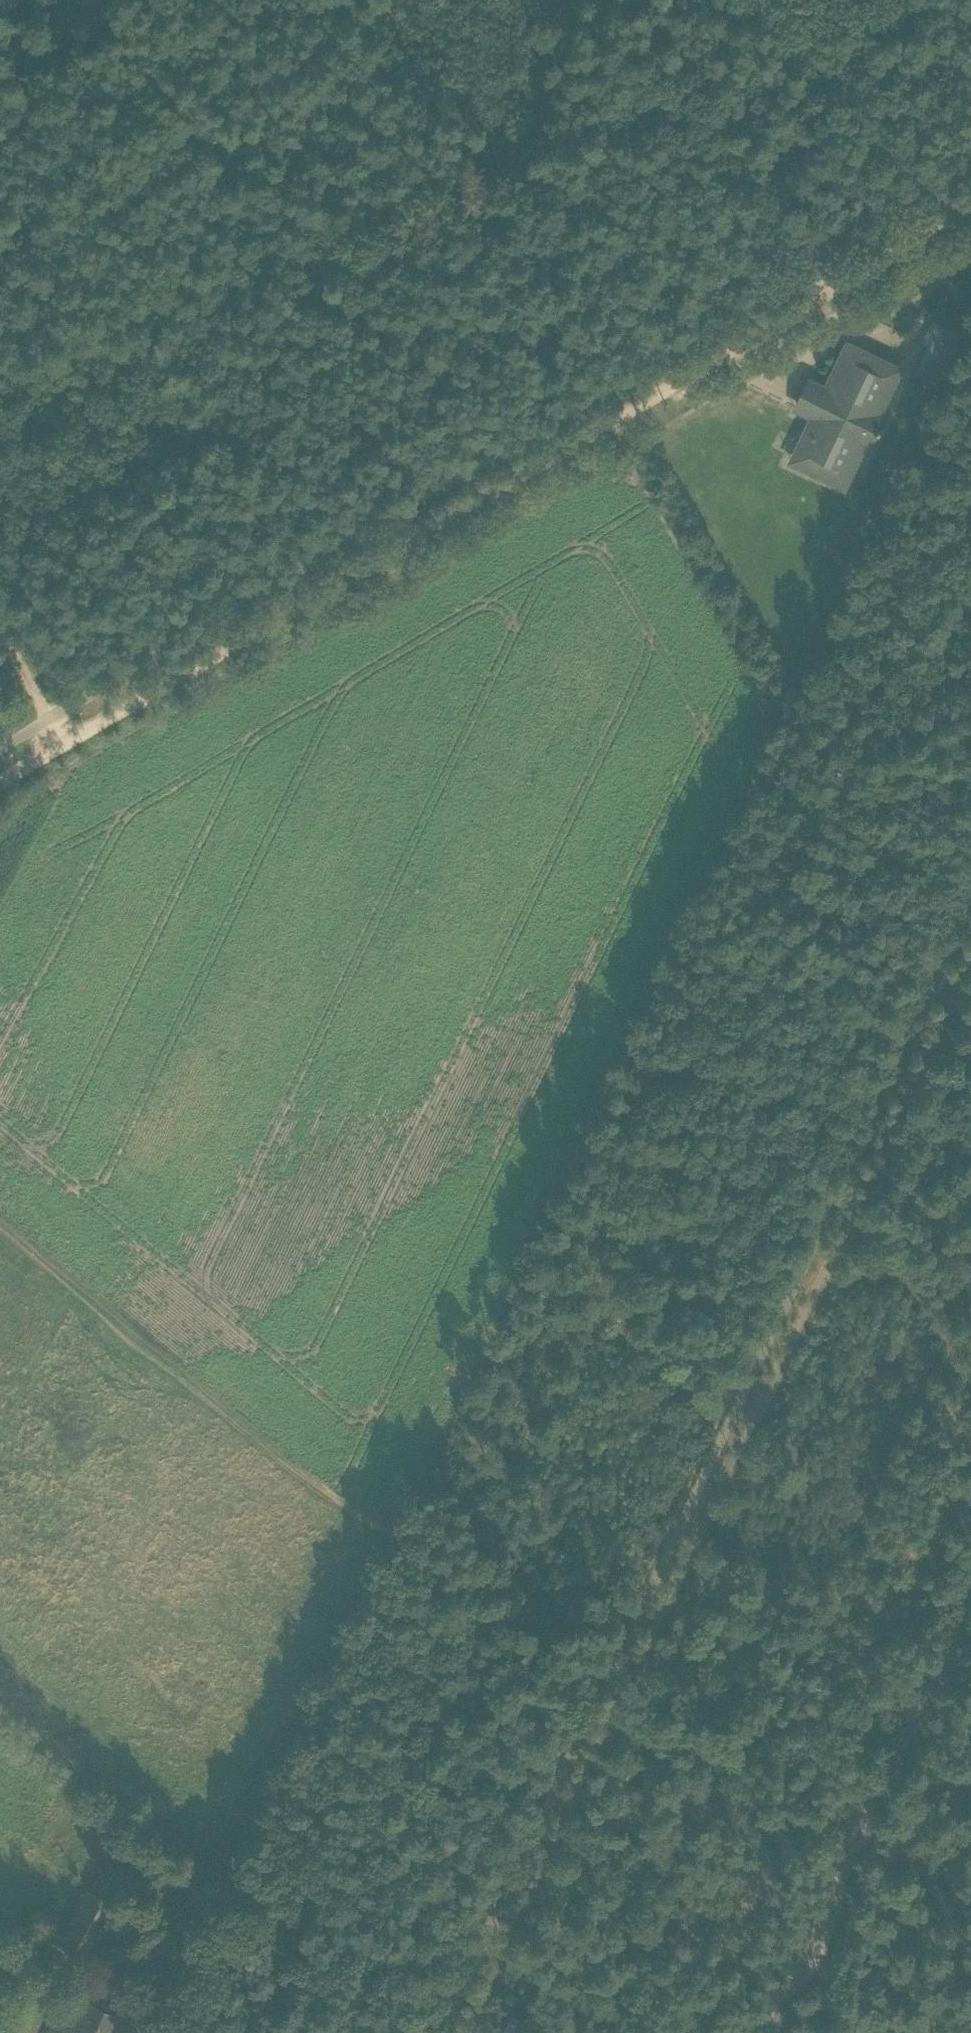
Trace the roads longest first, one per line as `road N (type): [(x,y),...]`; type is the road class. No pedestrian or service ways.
road 1 (track): [(462,2032),(970,961)]
road 2 (track): [(0,776),(970,190)]
road 3 (track): [(970,1613),(769,2032)]
road 4 (track): [(0,635),(58,742)]

